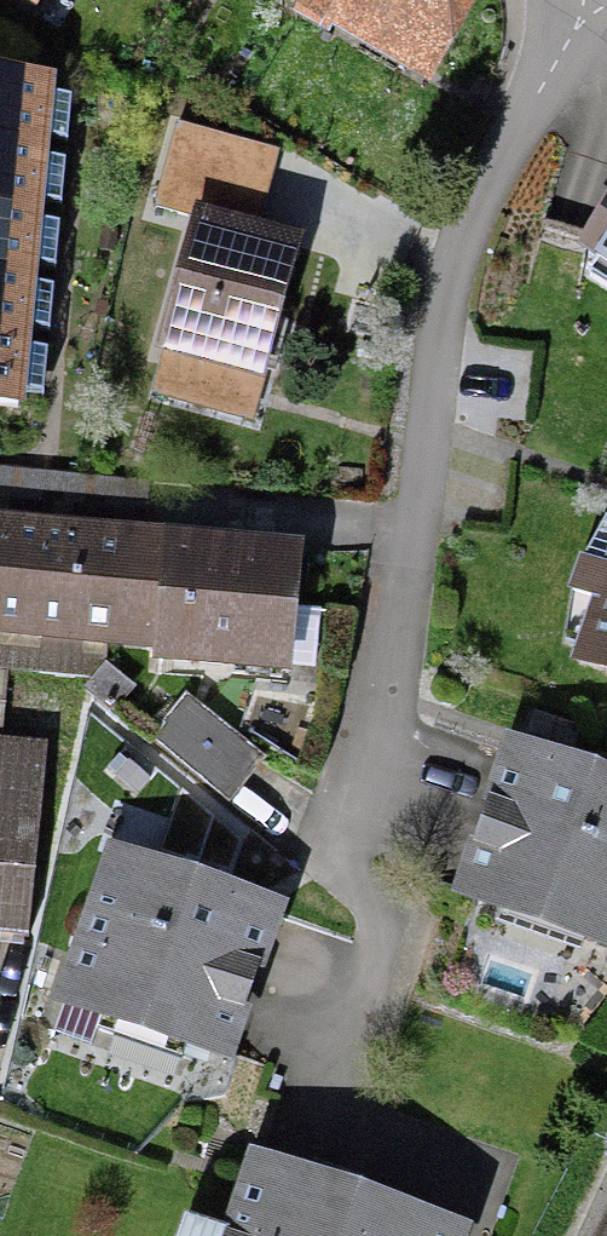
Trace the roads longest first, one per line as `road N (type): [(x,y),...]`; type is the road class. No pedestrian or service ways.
road 1 (residential): [(601,0),(477,214),(461,258),(393,659),(340,850)]

